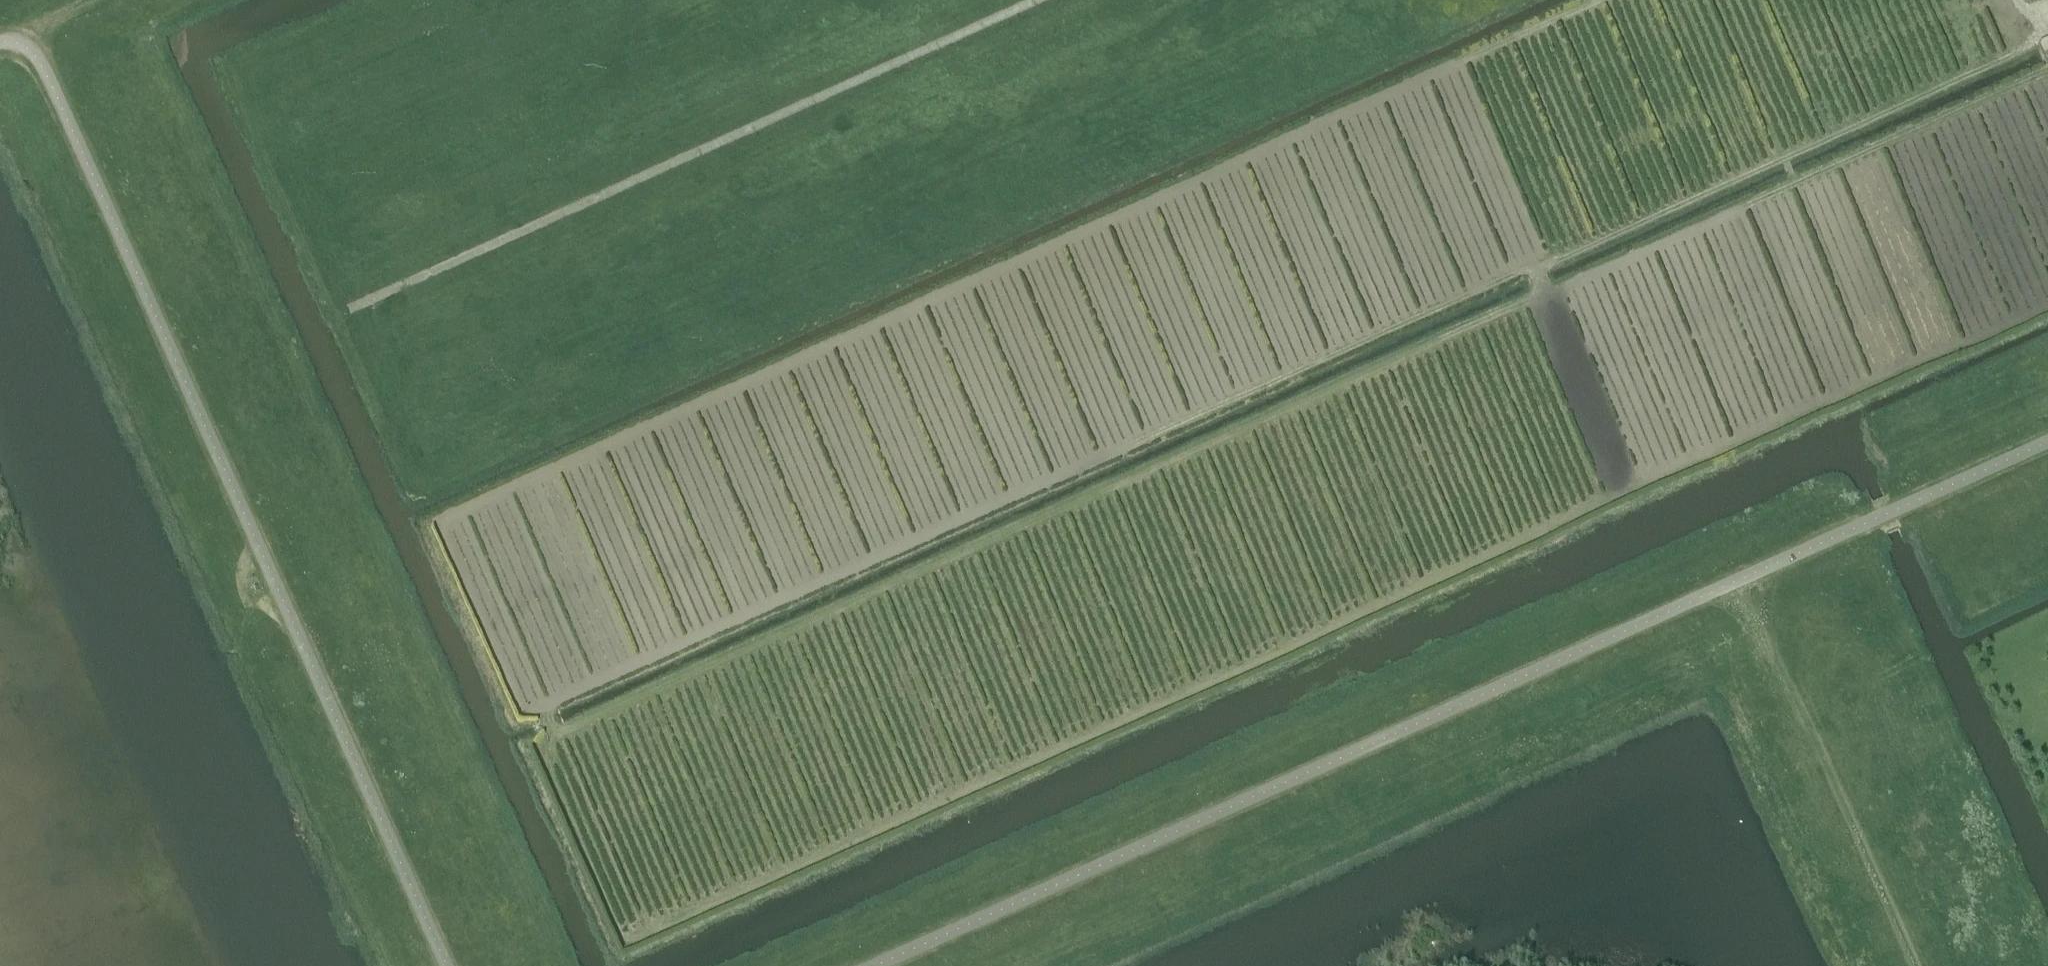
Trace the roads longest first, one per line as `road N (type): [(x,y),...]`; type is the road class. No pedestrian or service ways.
road 1 (track): [(349,310),(1046,0)]
road 2 (track): [(1714,591),(1777,658),(1914,965)]

